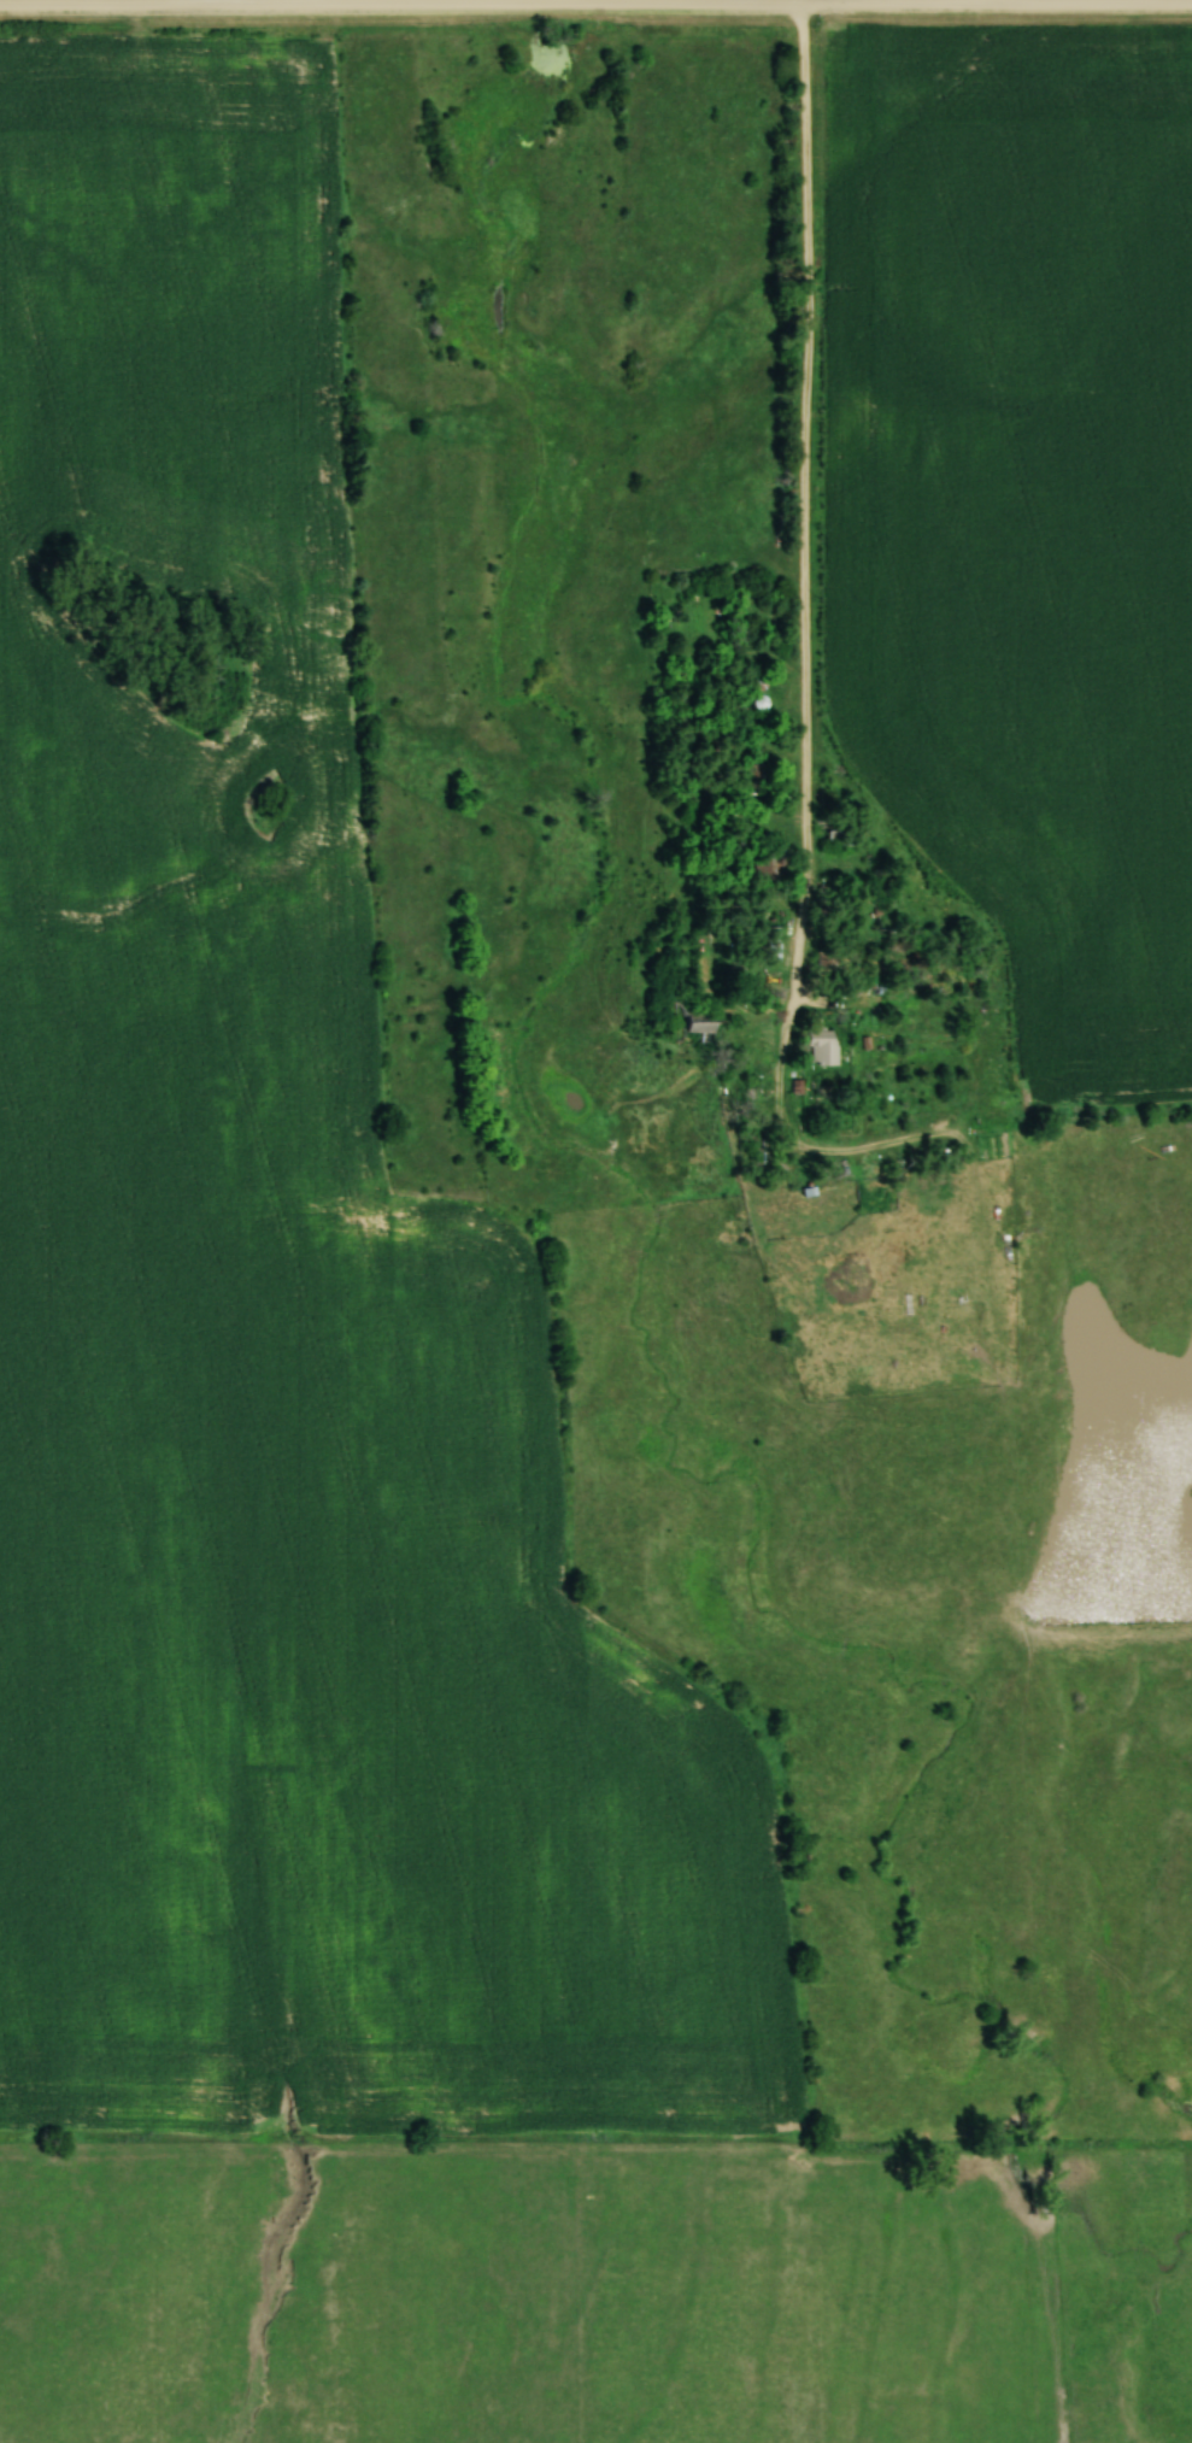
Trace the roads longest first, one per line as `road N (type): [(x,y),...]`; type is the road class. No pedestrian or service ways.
road 1 (residential): [(1191,5),(0,6)]

